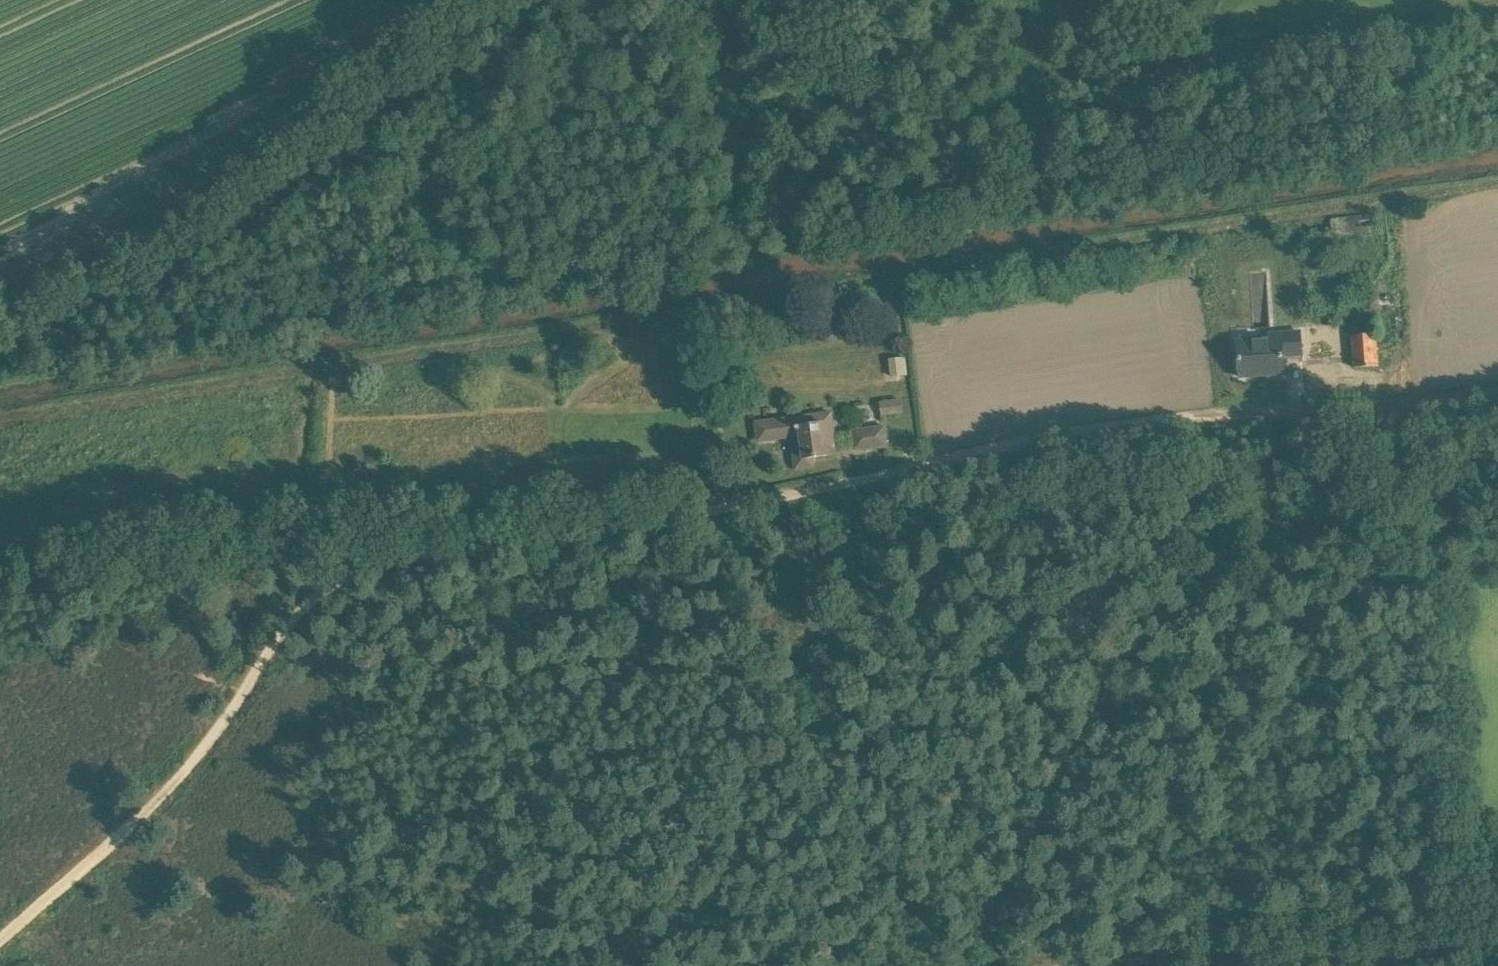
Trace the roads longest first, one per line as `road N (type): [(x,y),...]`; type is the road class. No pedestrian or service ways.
road 1 (track): [(326,591),(378,560),(772,497),(1015,441),(1497,392)]
road 2 (track): [(0,942),(188,770),(326,591)]
road 3 (track): [(1497,940),(1237,947)]
road 4 (track): [(1237,947),(1002,965)]

